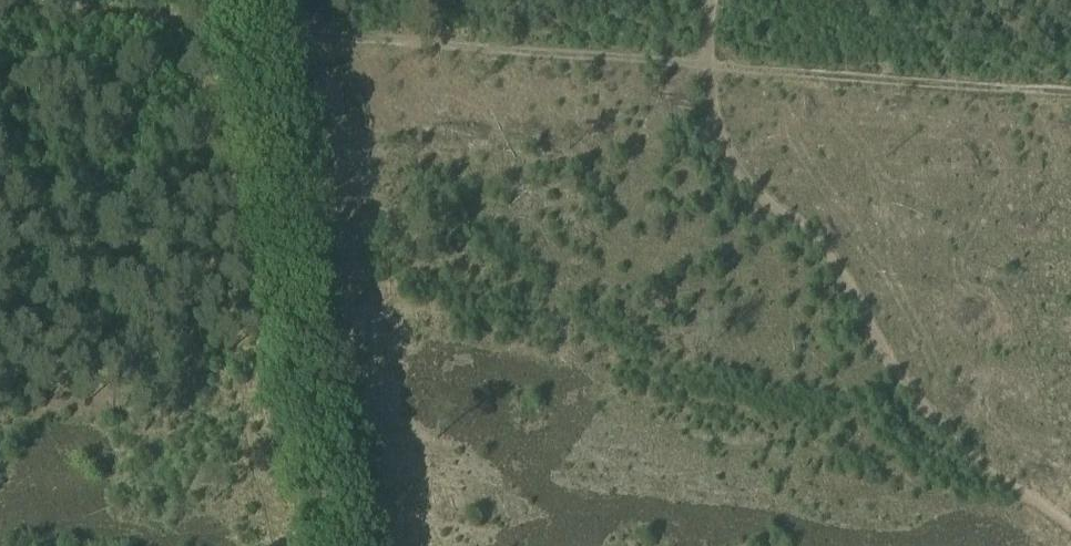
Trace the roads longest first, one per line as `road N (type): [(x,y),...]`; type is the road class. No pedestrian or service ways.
road 1 (track): [(1070,89),(251,24)]
road 2 (track): [(716,0),(707,59),(728,163),(818,244),(894,369),(966,450),(1070,529)]
road 3 (track): [(339,545),(251,24)]
road 4 (track): [(251,24),(0,2)]

